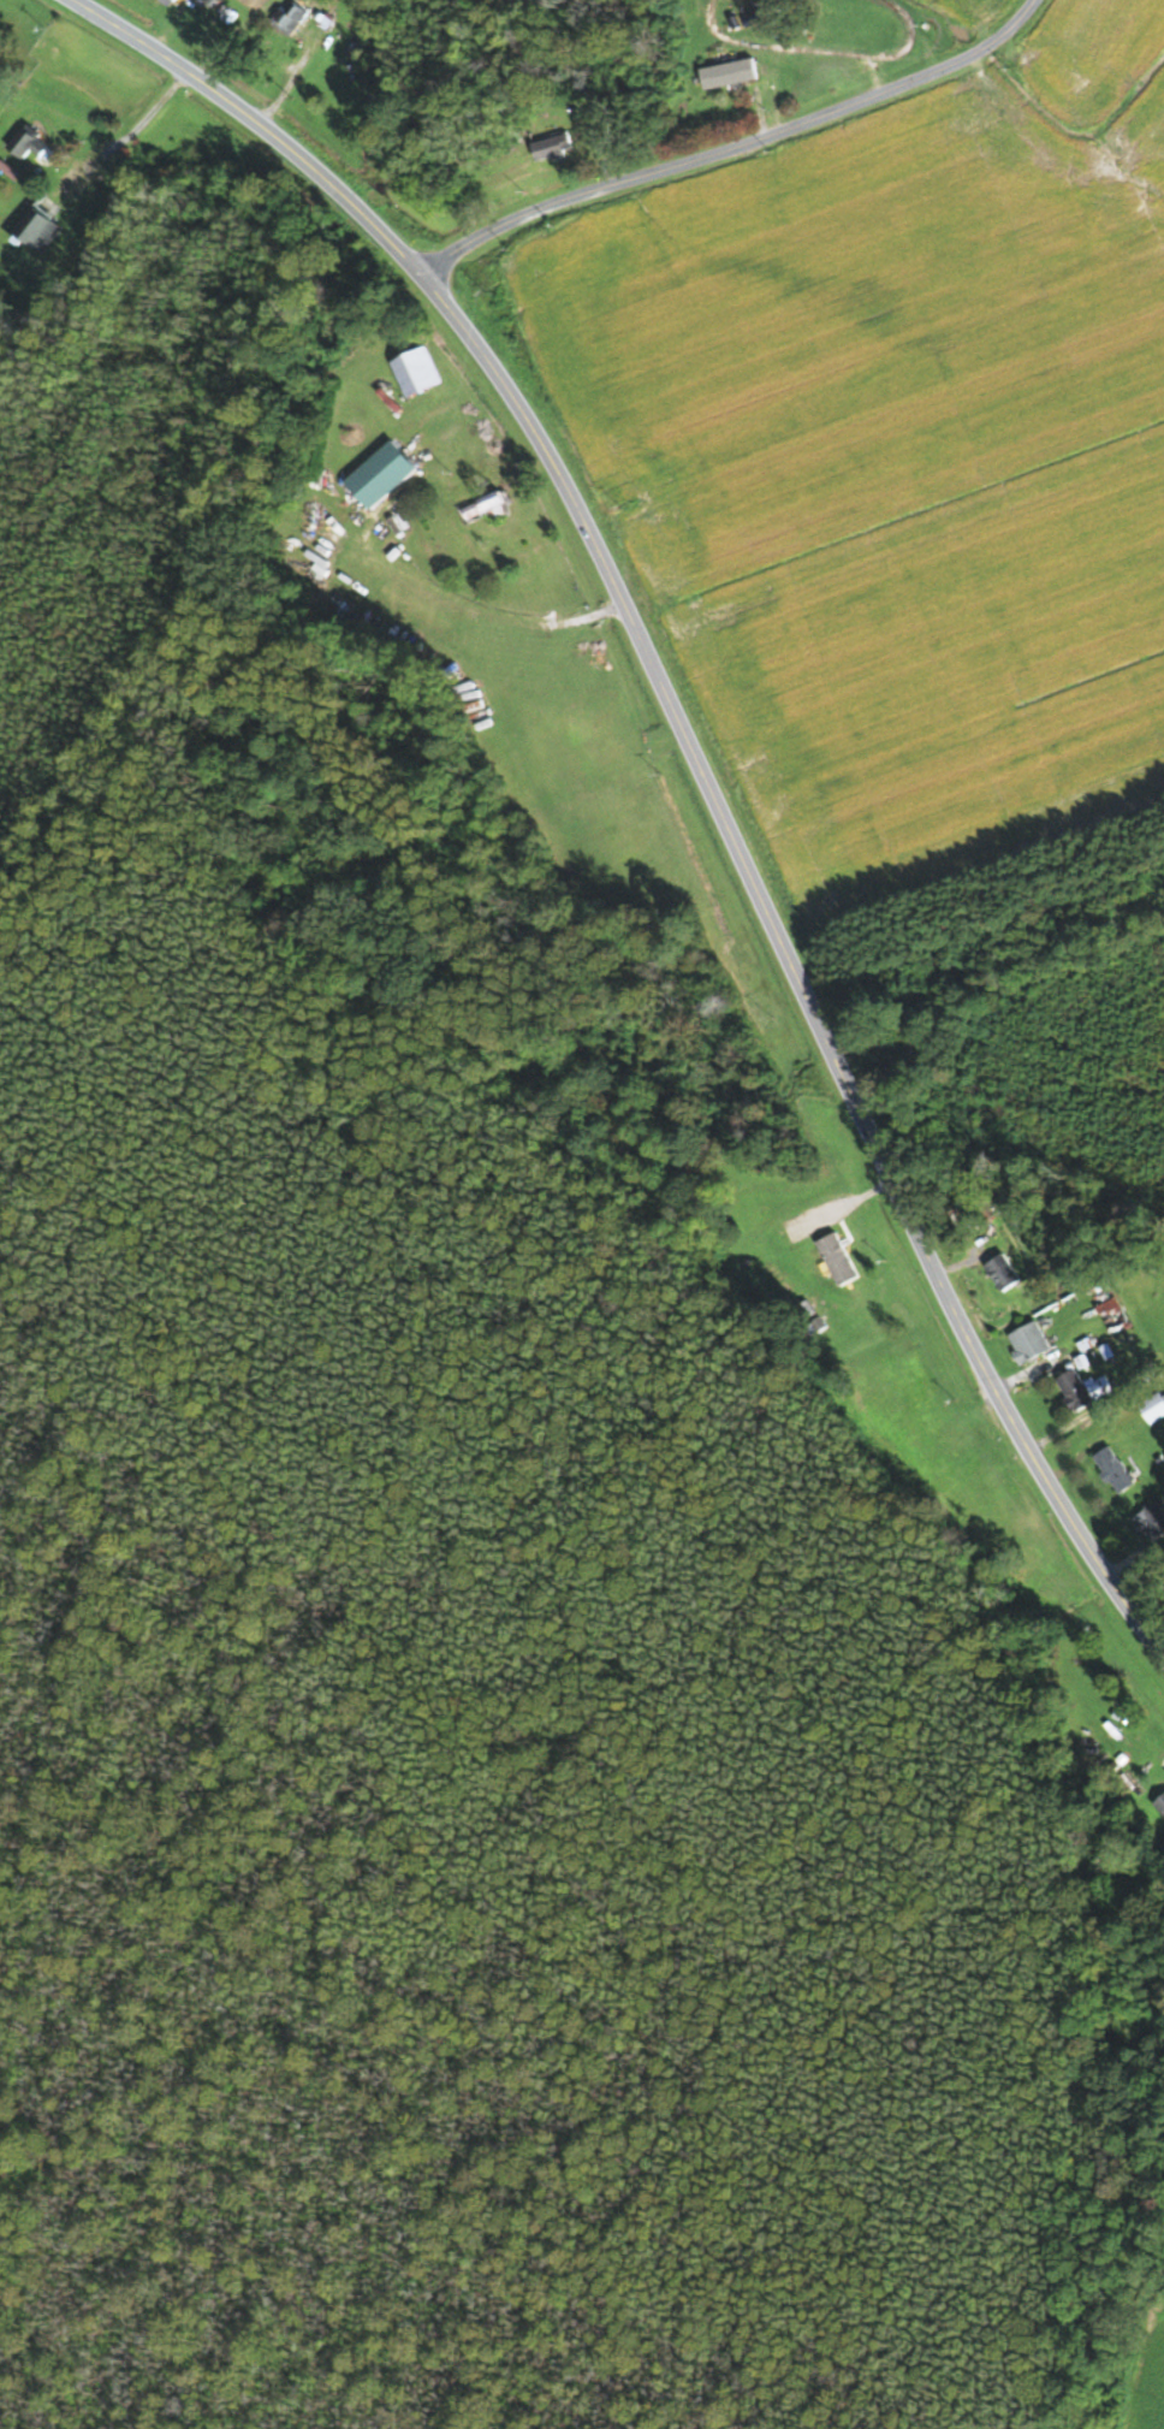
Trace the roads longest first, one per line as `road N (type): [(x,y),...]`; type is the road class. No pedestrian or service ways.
road 1 (secondary): [(1163,1665),(1069,1525),(916,1243),(559,482),(518,415),(424,290),(299,162),(233,107),(66,0)]
road 2 (residential): [(424,290),(446,260),(517,225),(758,148),(981,60),(1037,0)]

